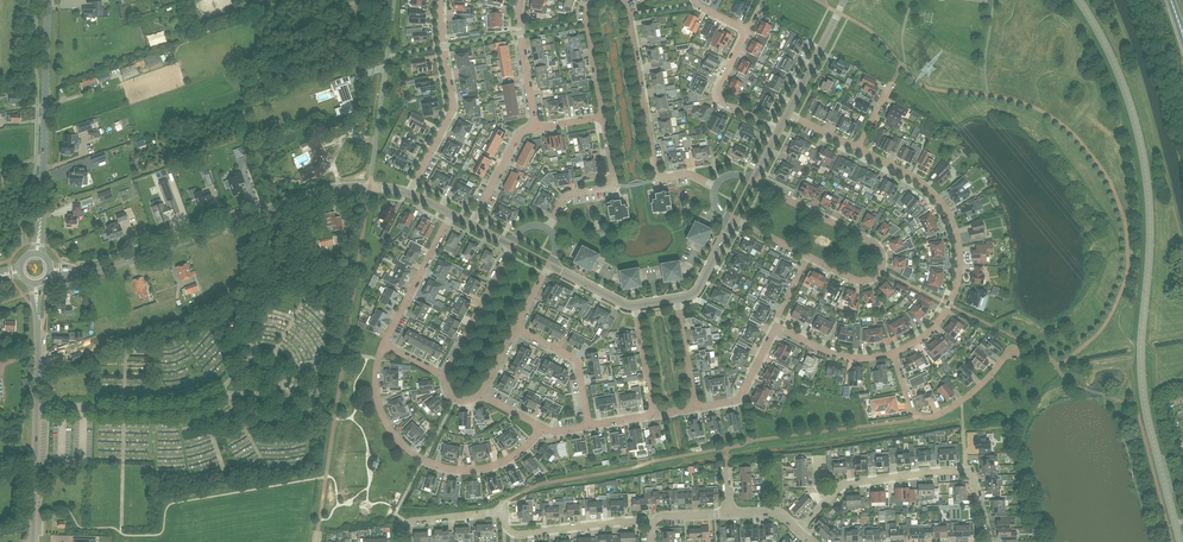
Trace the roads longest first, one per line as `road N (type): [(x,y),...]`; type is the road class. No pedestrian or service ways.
road 1 (unclassified): [(1180,541),(1143,386),(1145,166),(1118,74),(1078,0)]
road 2 (unclassified): [(50,269),(110,267),(311,195),(370,188)]
road 3 (residential): [(894,352),(932,330),(950,305),(959,245),(927,188),(860,149)]
road 4 (residential): [(542,428),(497,465),(463,471),(423,460),(384,419),(377,386),(383,345)]
road 5 (secondary): [(33,541),(35,284)]
road 6 (secondary): [(37,254),(48,0)]
road 7 (residential): [(753,181),(875,243),(883,261),(876,277),(859,281),(809,256)]
road 8 (residential): [(622,0),(658,177),(690,174),(716,187)]
road 9 (residential): [(408,193),(452,113),(442,0)]
road 10 (residential): [(1016,347),(976,392),(926,418),(911,409),(894,352)]
road 11 (residential): [(370,188),(395,0)]
road 12 (residential): [(652,521),(518,535),(506,527),(504,511)]
road 13 (residential): [(548,229),(565,197),(615,181),(604,117)]
road 14 (residential): [(383,345),(453,215)]
road 15 (residential): [(443,375),(512,246)]
road 16 (residential): [(779,131),(718,96),(747,30)]
road 17 (residential): [(830,499),(850,483),(965,472)]
road 18 (residential): [(516,329),(578,363),(589,427)]
road 19 (residential): [(521,0),(535,128)]
road 20 (residential): [(774,326),(832,353),(894,352)]
road 21 (residential): [(696,409),(743,396),(774,326)]
road 22 (residential): [(604,117),(588,22),(596,0)]
road 23 (residential): [(398,541),(406,522),(504,511)]

